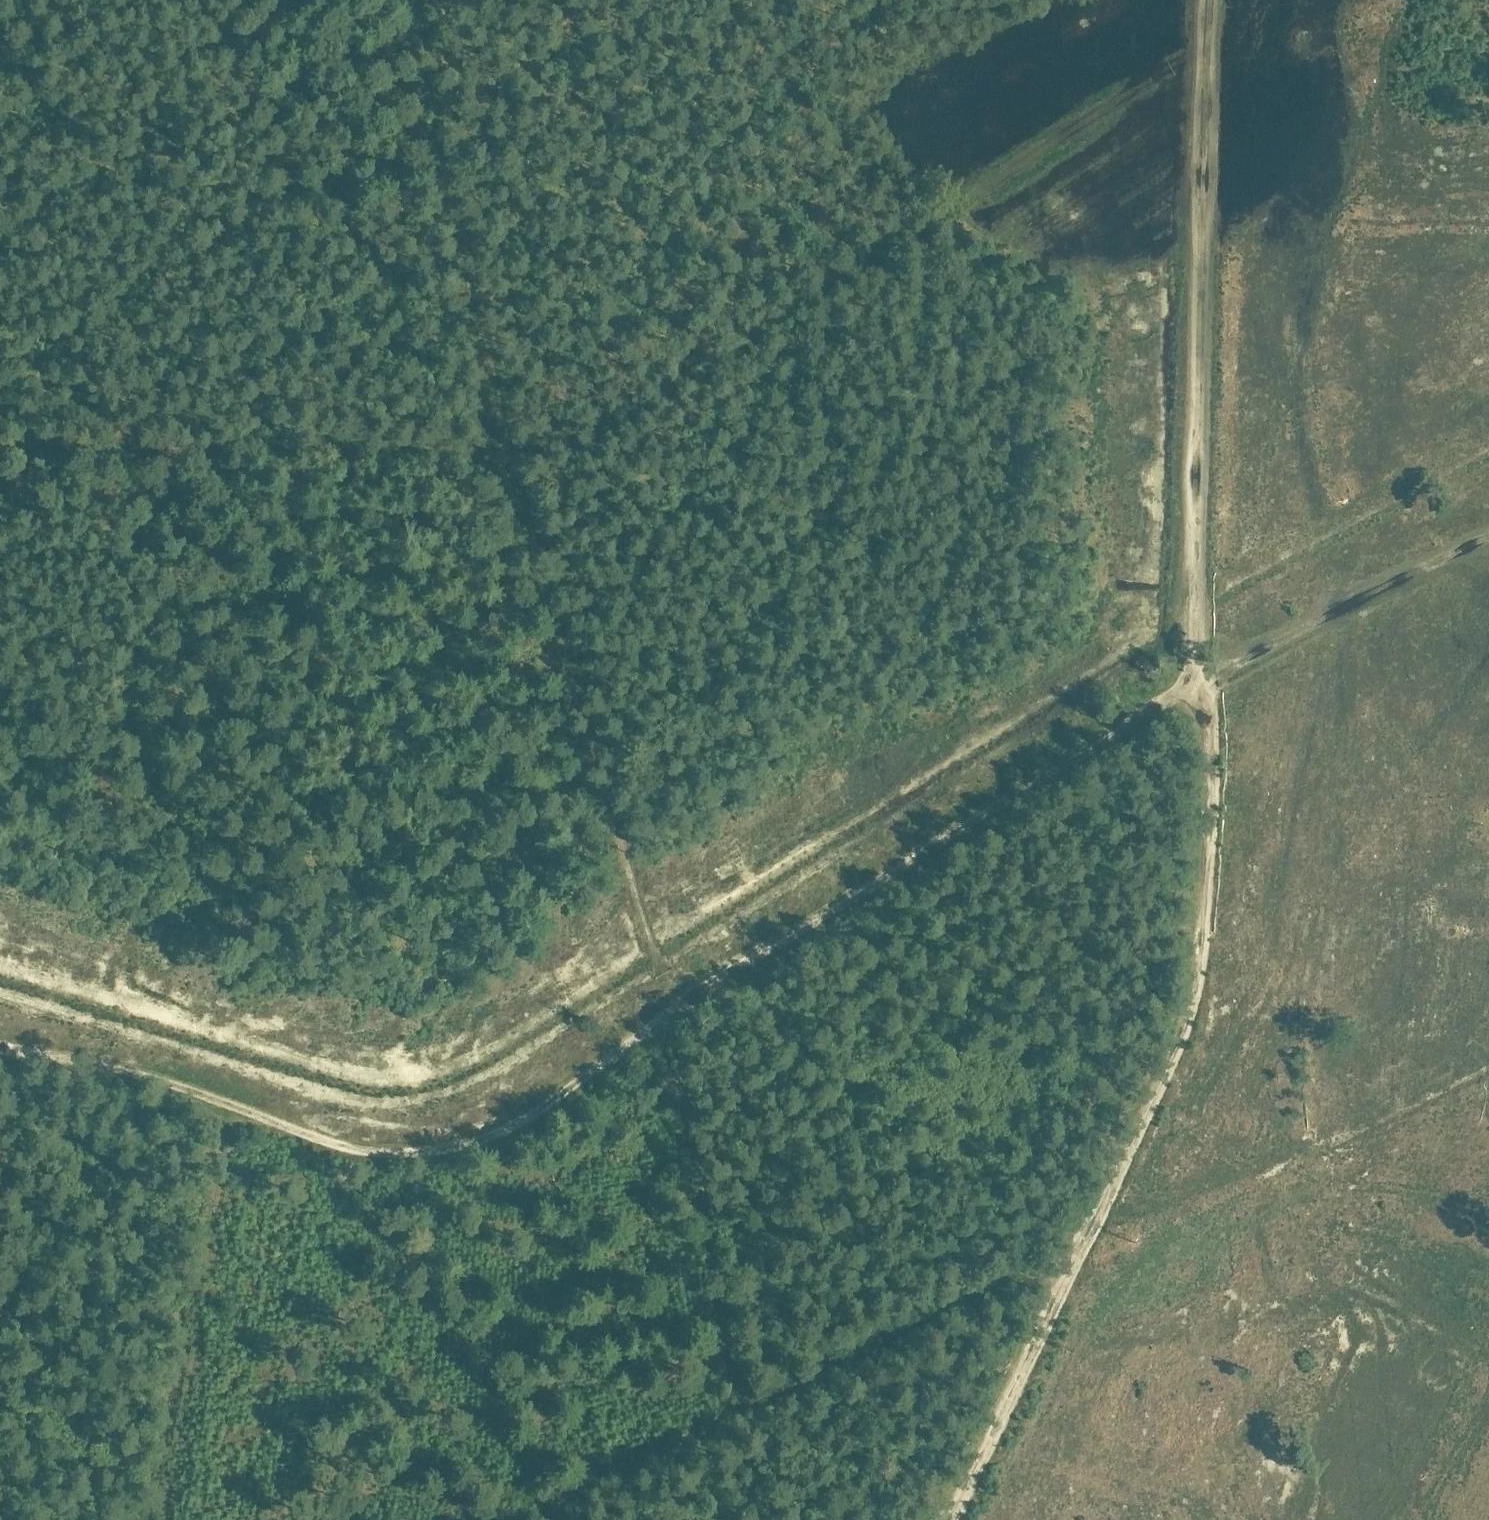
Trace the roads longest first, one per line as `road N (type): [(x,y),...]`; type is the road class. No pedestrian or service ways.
road 1 (track): [(1199,693),(1203,884),(1183,1020),(948,1519)]
road 2 (track): [(515,439),(599,416),(697,374),(1209,43)]
road 3 (track): [(676,1013),(546,1103),(478,1137),(422,1153),(349,1146),(231,1100),(0,1050)]
road 4 (track): [(1210,0),(1193,591),(1198,672)]
road 5 (track): [(1199,693),(1155,708),(676,1013)]
road 6 (track): [(515,439),(676,1013)]
road 7 (track): [(0,447),(54,440),(515,439)]
road 8 (track): [(425,0),(515,439)]
road 9 (track): [(143,1519),(231,1100)]
road 10 (track): [(676,1013),(740,1395)]
road 11 (track): [(1080,1246),(1015,1261),(740,1395)]
road 12 (track): [(1488,528),(1198,672)]
road 13 (track): [(740,1395),(555,1495)]

